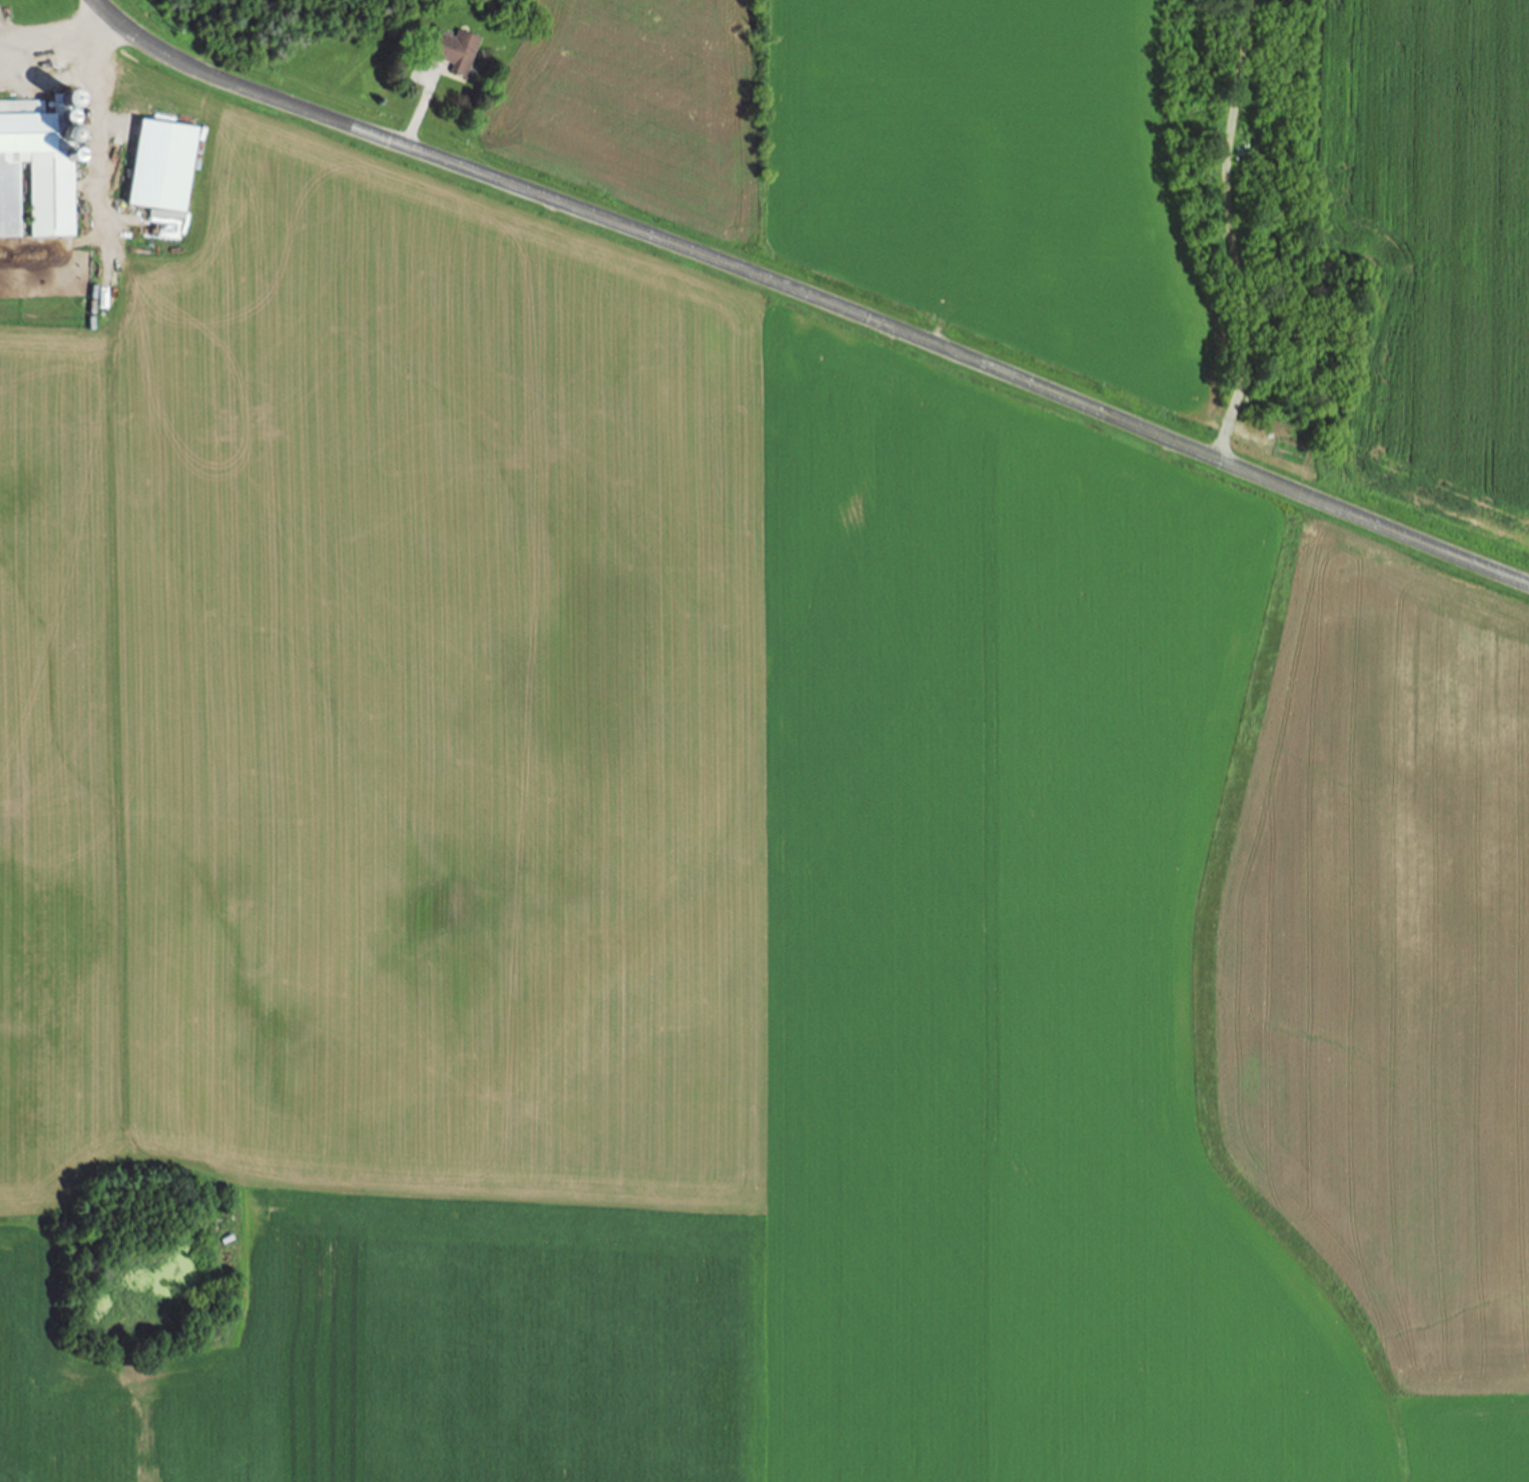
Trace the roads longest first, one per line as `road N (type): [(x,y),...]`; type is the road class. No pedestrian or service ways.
road 1 (residential): [(1528,585),(948,349),(177,64),(93,0)]

